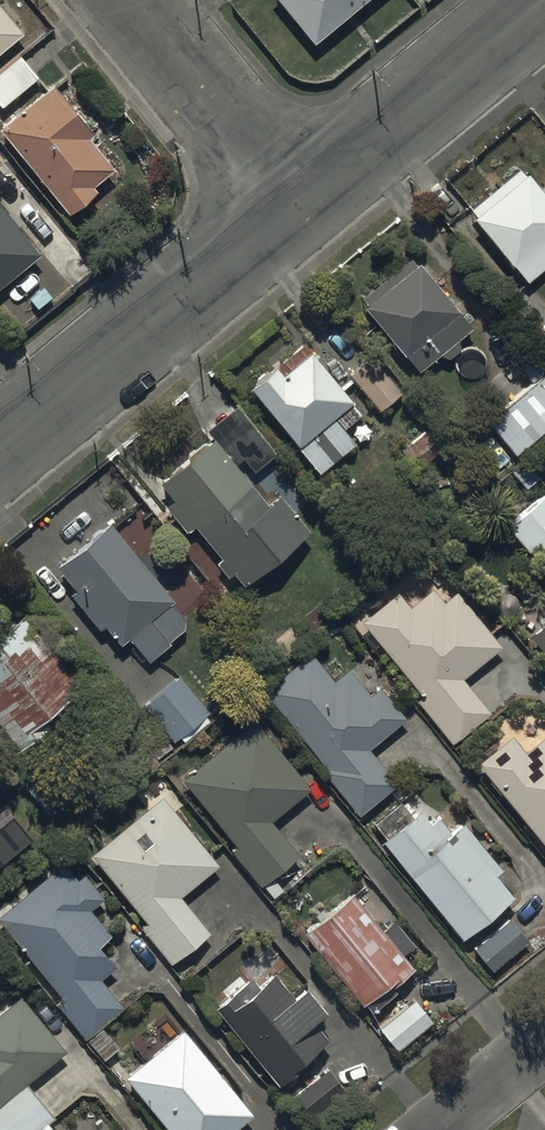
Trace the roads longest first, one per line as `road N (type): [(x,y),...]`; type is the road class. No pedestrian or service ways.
road 1 (residential): [(0,453),(300,205)]
road 2 (residential): [(300,205),(544,2)]
road 3 (residential): [(300,205),(129,0)]
road 4 (residential): [(439,1129),(544,1042)]

